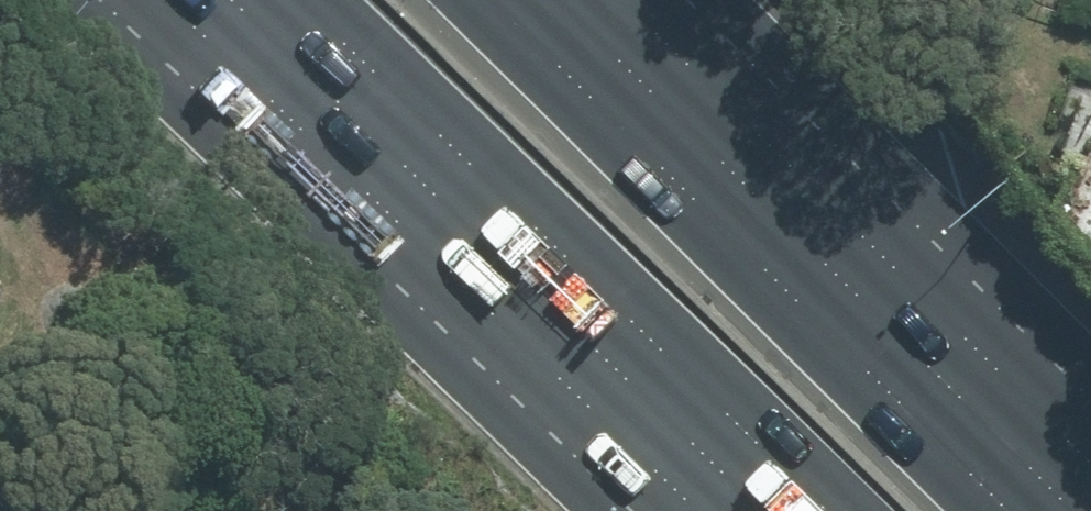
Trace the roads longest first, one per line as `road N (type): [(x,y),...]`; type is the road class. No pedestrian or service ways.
road 1 (motorway): [(829,510),(301,0)]
road 2 (motorway): [(488,0),(1010,510)]

